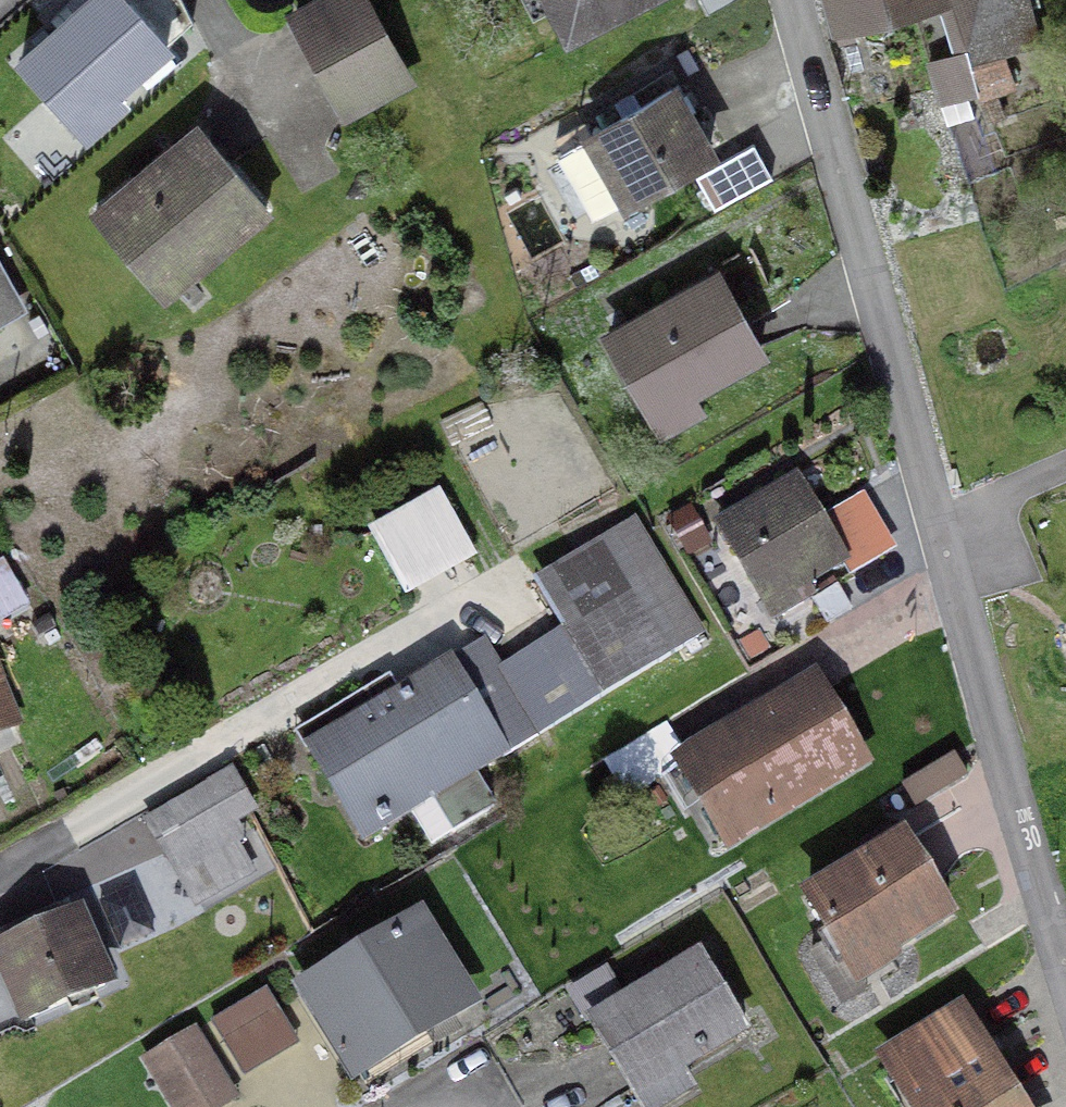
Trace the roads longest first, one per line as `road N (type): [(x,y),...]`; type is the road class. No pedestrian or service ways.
road 1 (residential): [(783,0),(1065,995)]

